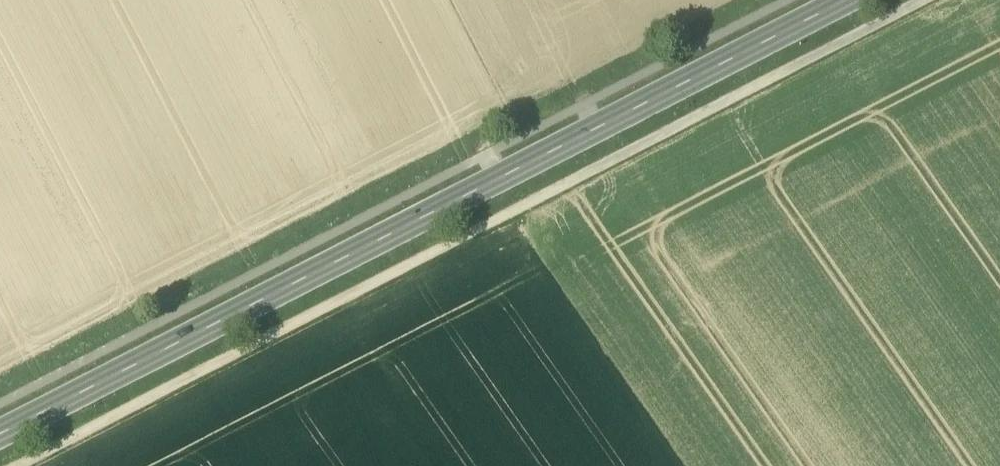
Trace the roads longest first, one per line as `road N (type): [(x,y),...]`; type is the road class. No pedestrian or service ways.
road 1 (track): [(927,0),(25,465)]
road 2 (secondary): [(850,0),(0,437)]

